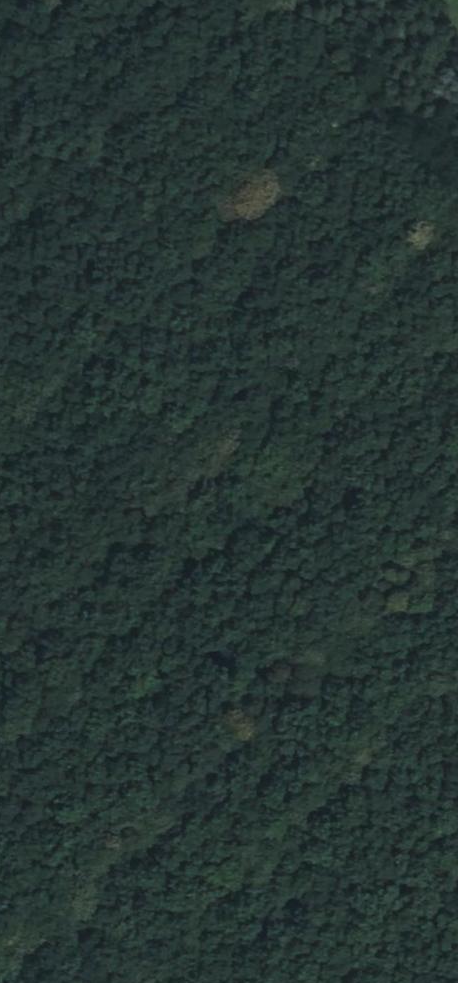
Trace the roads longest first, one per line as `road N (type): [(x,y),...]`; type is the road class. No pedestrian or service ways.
road 1 (track): [(457,210),(333,66),(309,0)]

